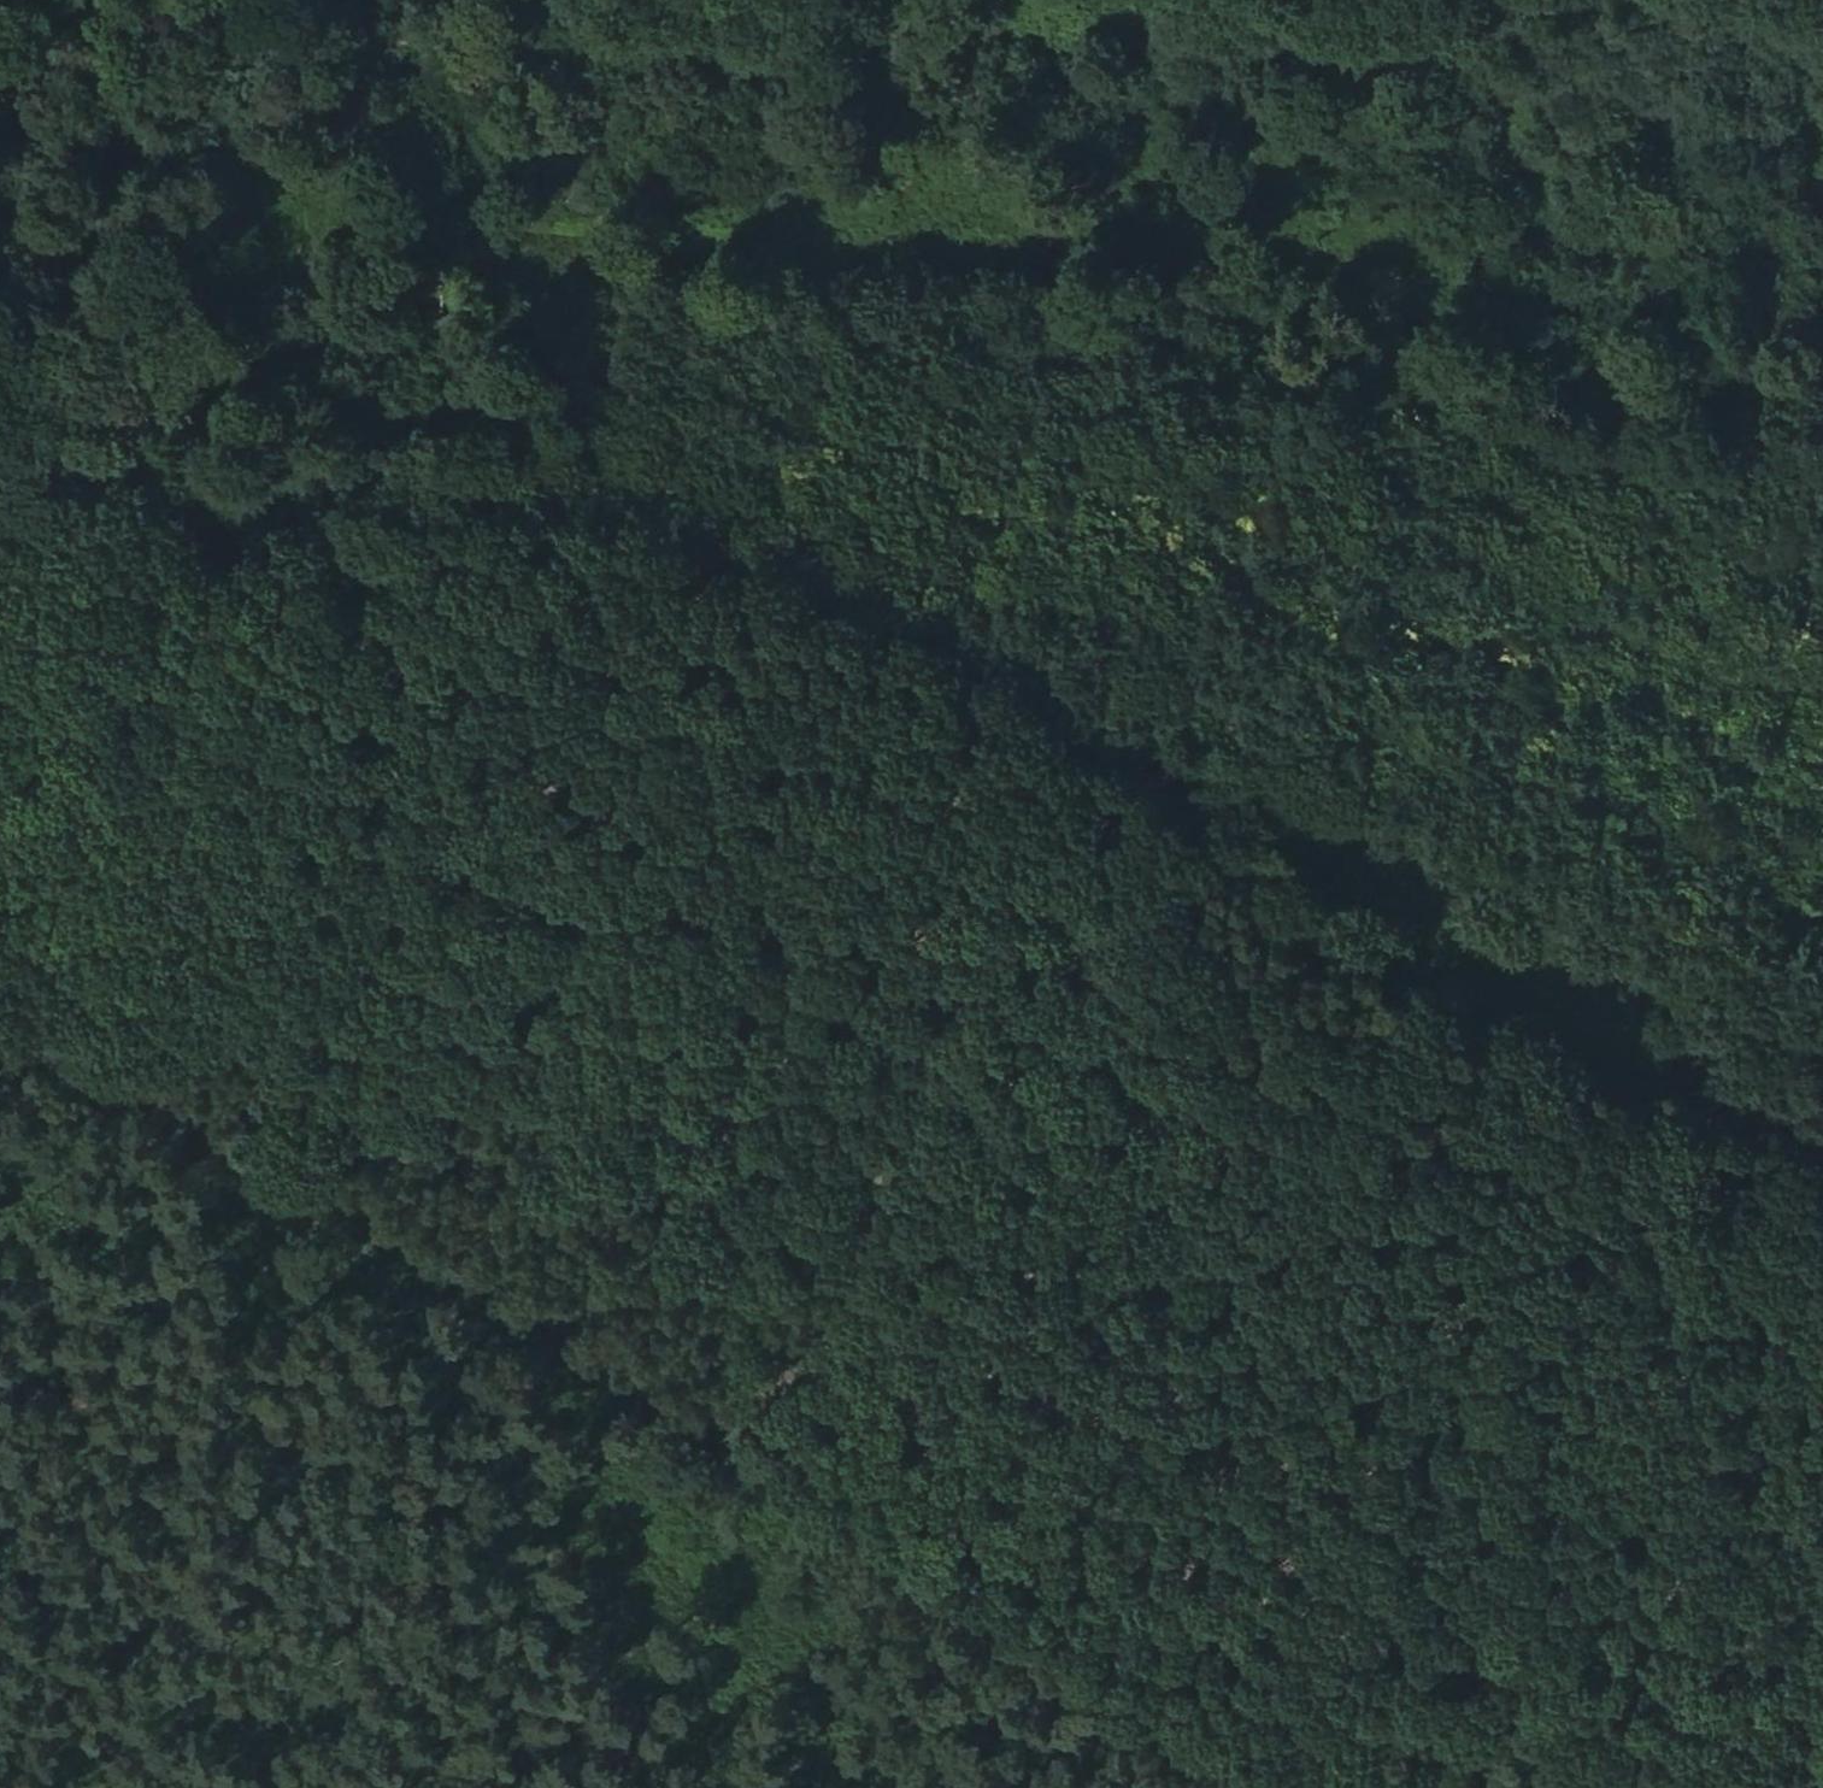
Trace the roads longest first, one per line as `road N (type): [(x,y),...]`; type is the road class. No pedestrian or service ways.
road 1 (track): [(1265,1787),(0,1024)]
road 2 (track): [(259,0),(0,418)]

